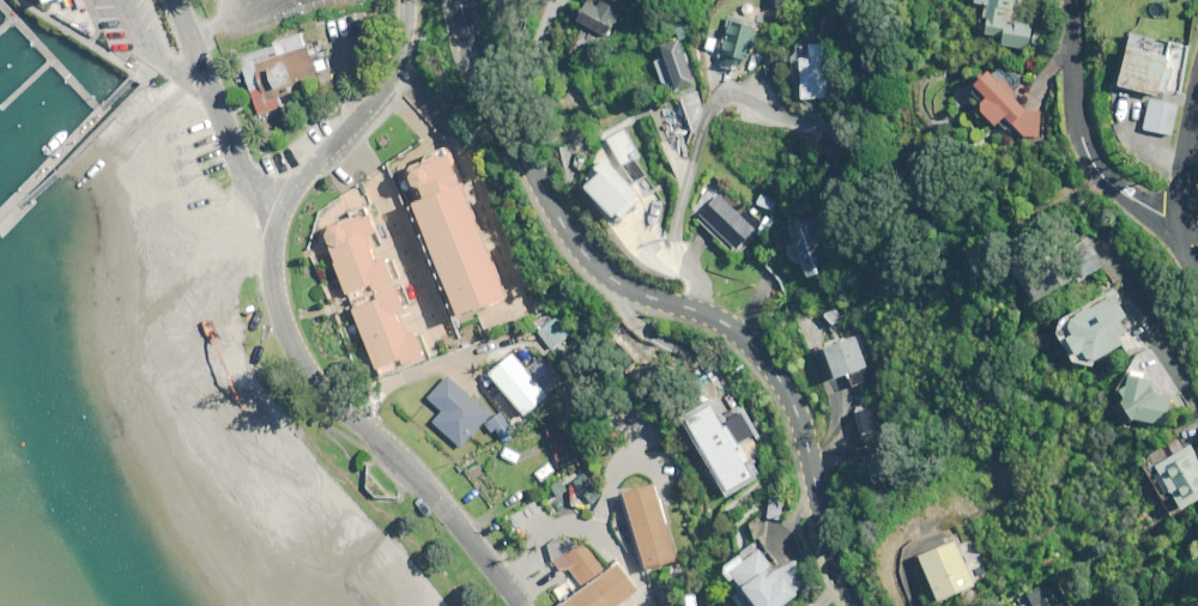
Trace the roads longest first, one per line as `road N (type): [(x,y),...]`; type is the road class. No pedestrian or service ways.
road 1 (tertiary): [(856,605),(824,530),(790,395),(754,346),(720,321),(632,291),(574,241),(473,55),(464,0)]
road 2 (residential): [(524,605),(424,481),(314,383),(277,297),(279,214)]
road 3 (residential): [(1185,222),(1104,180),(1090,160),(1074,105),(1075,0)]
road 4 (residential): [(279,214),(389,91),(406,54),(406,0)]
road 5 (unclassified): [(279,214),(234,158),(173,0)]

